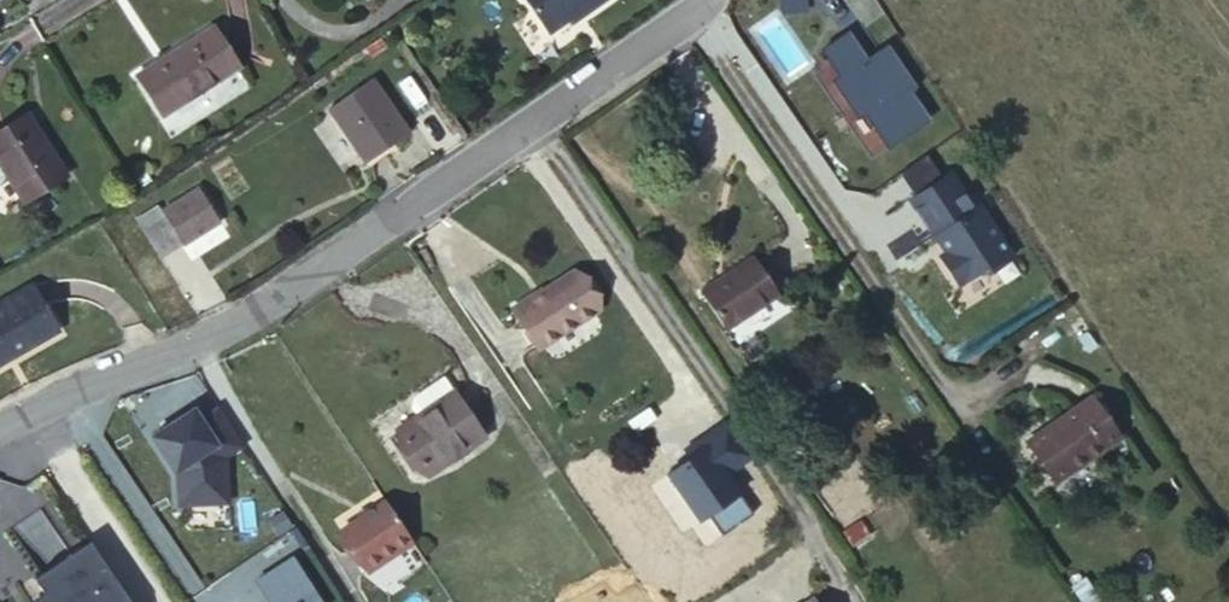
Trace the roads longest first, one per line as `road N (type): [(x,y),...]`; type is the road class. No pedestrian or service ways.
road 1 (residential): [(0,420),(247,316),(709,11)]

